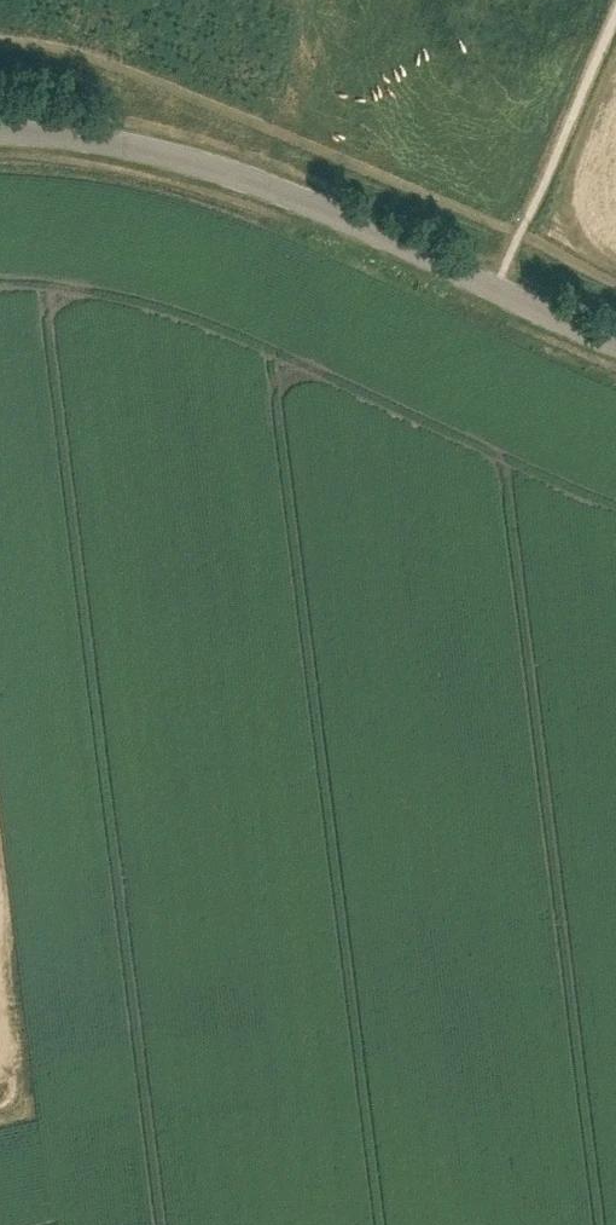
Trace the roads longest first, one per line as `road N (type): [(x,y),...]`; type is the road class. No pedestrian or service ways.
road 1 (tertiary): [(0,133),(158,153),(270,189),(615,341)]

